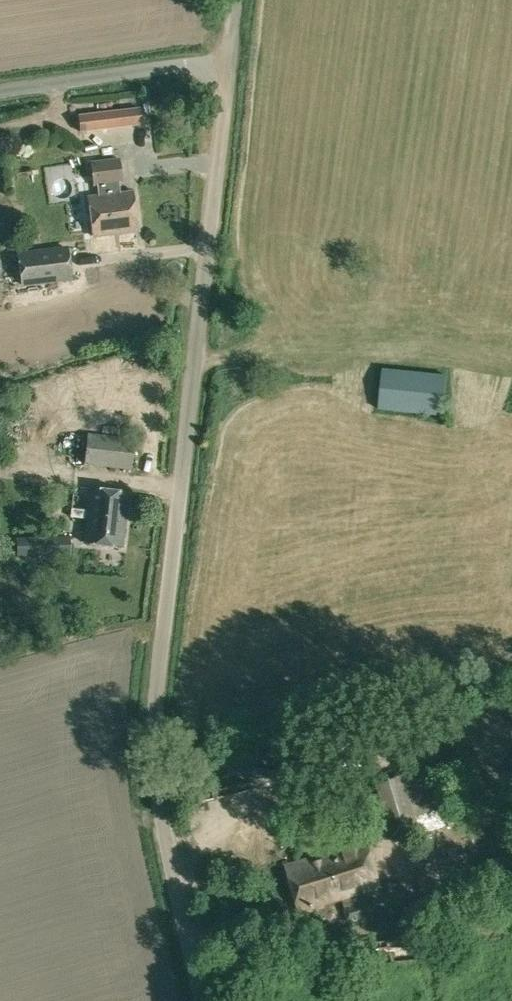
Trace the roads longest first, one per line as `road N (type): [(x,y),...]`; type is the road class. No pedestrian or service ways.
road 1 (unclassified): [(208,1000),(157,783),(157,674),(236,0)]

